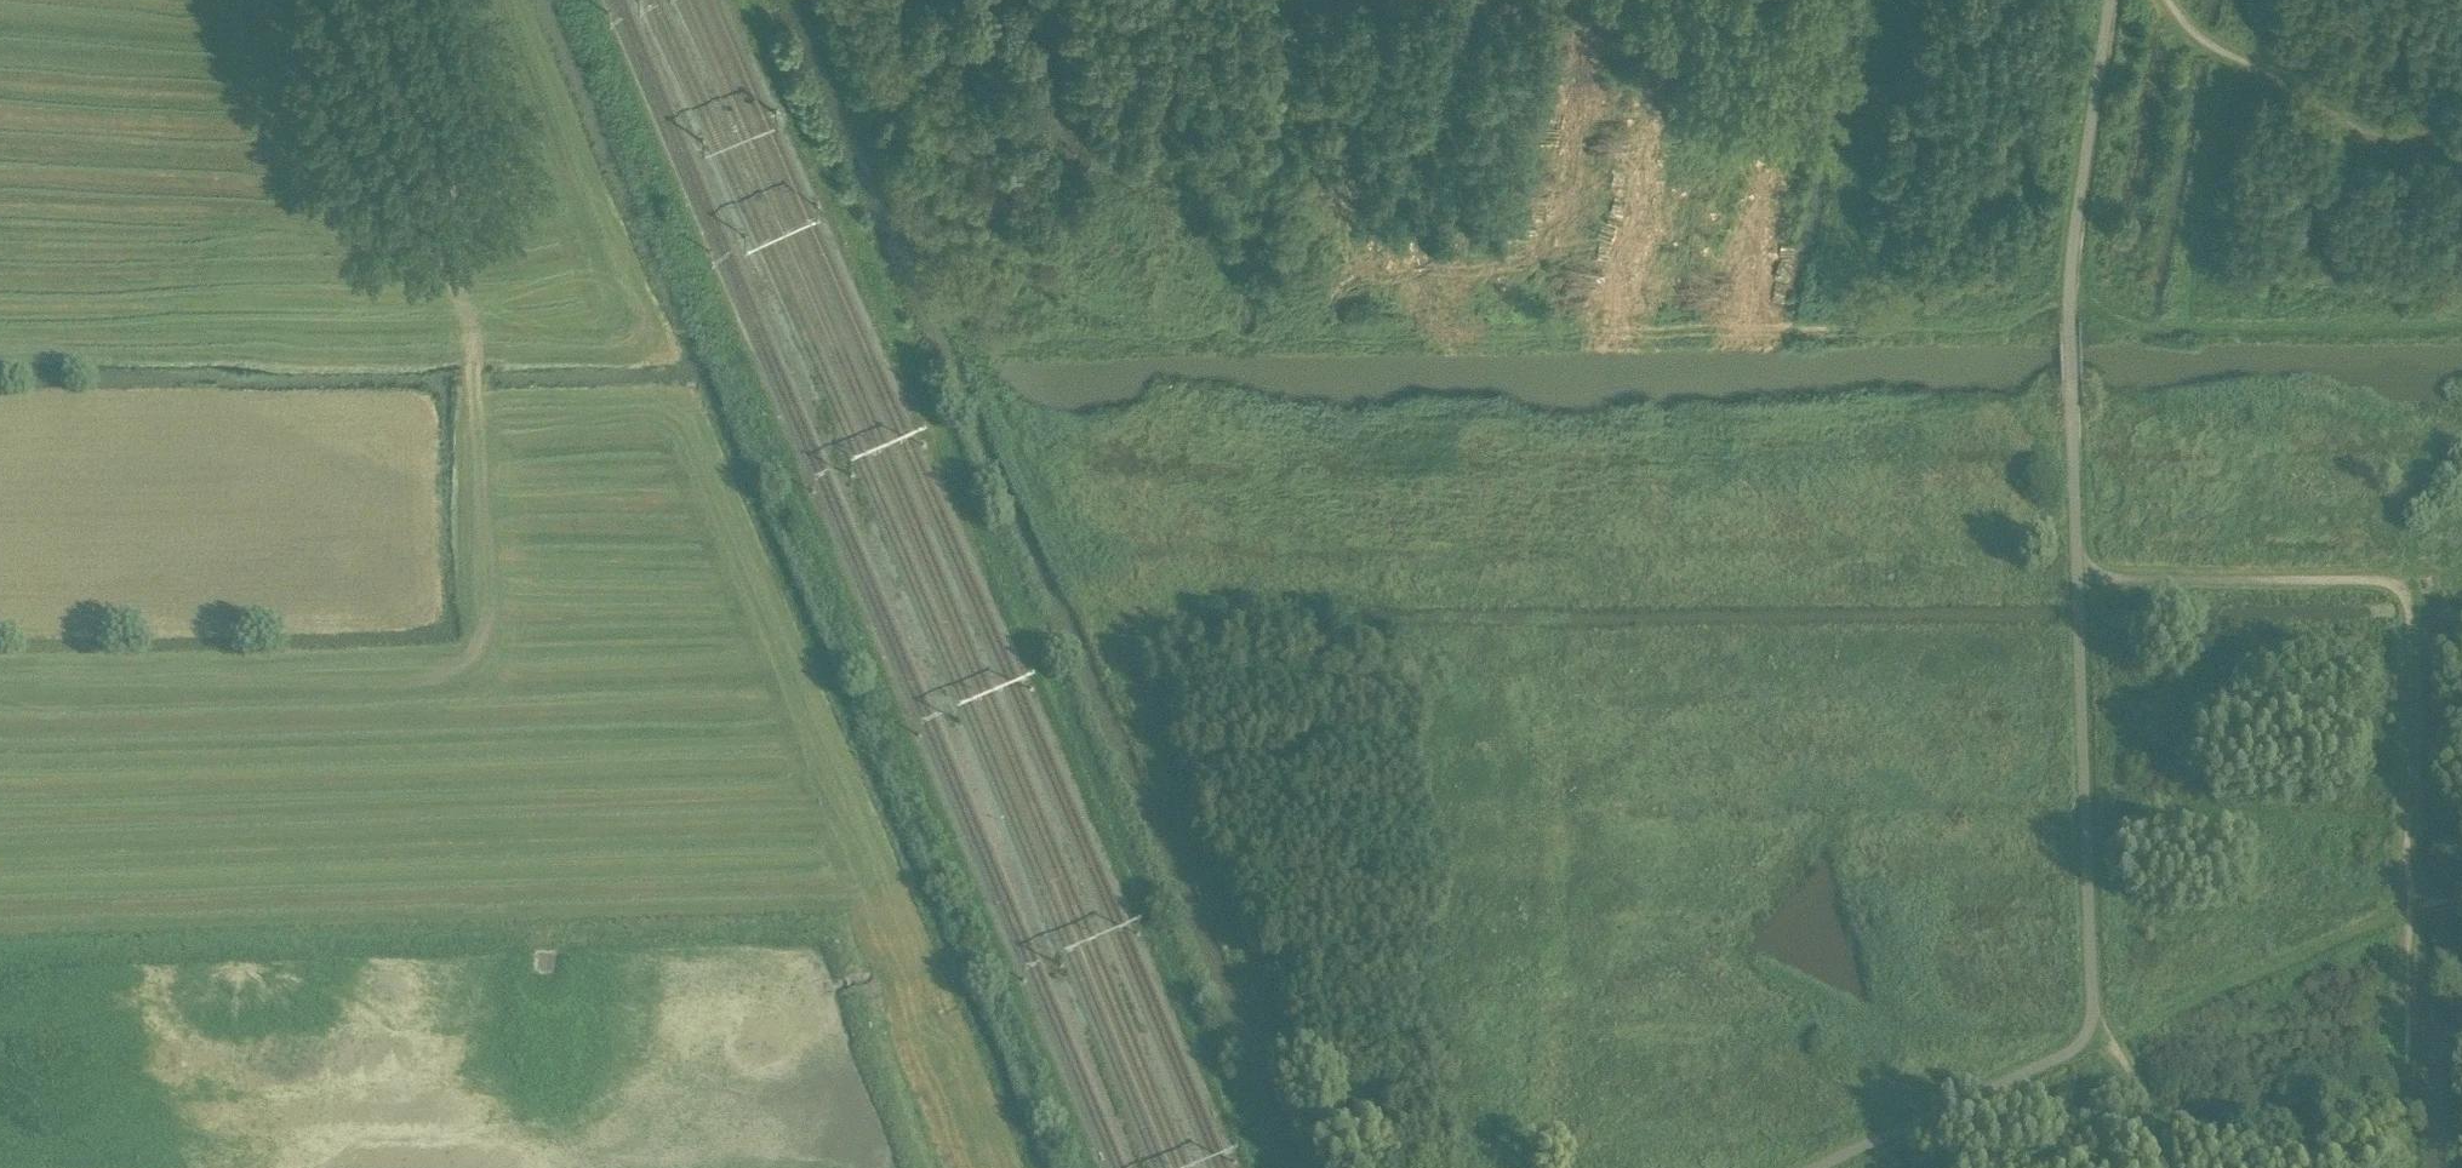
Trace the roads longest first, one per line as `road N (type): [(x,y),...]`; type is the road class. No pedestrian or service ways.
road 1 (track): [(2408,907),(2405,588),(2395,581),(2078,578)]
road 2 (track): [(2461,326),(2152,331),(2099,315),(2078,317),(2069,333)]
road 3 (track): [(2461,131),(2428,144),(2370,139),(2196,35),(2171,0)]
road 4 (track): [(2408,907),(2104,1038)]
road 5 (track): [(2408,907),(2409,1167)]
road 6 (track): [(2162,1167),(2120,1053),(2088,1033)]

